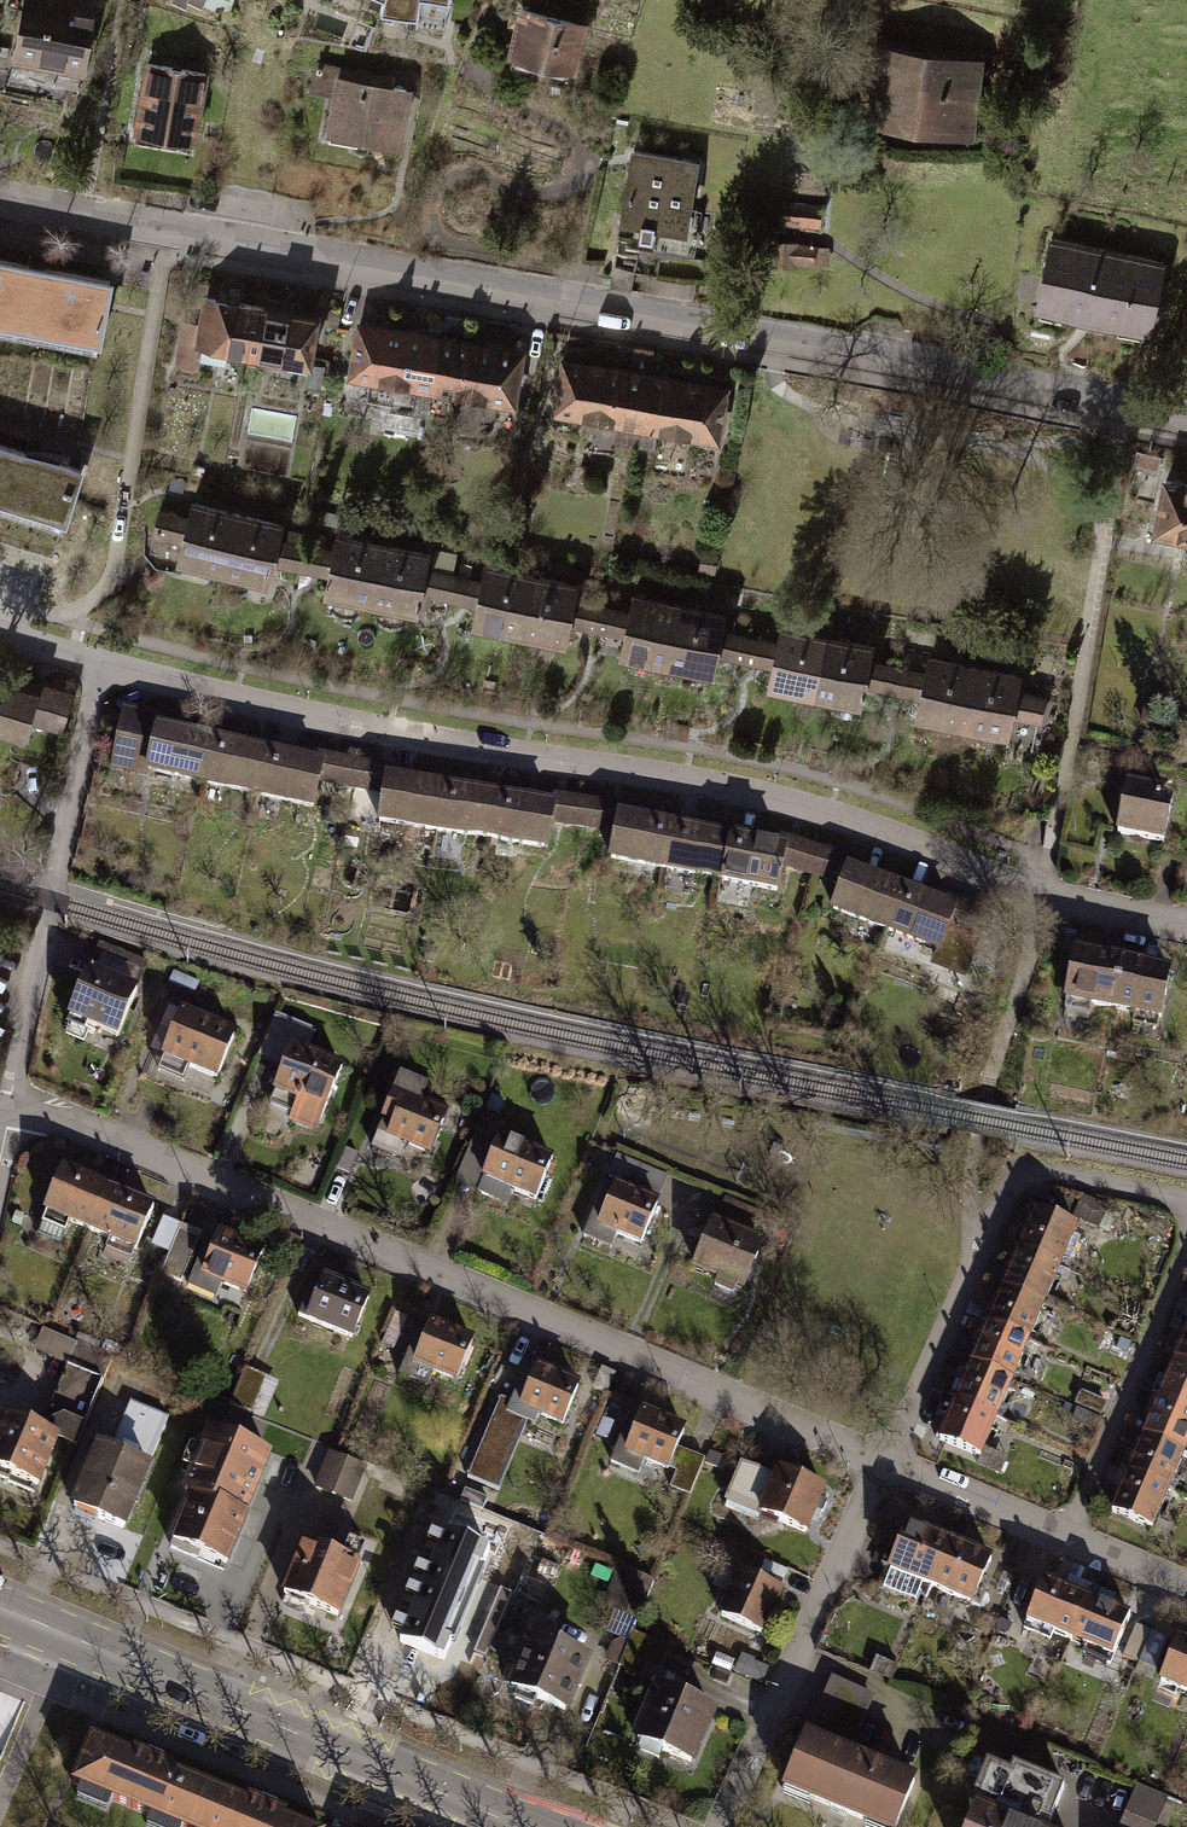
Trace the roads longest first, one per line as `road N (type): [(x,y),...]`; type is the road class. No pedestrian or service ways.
road 1 (residential): [(0,197),(1186,421)]
road 2 (residential): [(97,659),(380,732),(698,783),(860,824),(1041,893),(1186,922)]
road 3 (residential): [(7,1111),(77,1125),(883,1463)]
road 4 (primary): [(0,1608),(526,1826)]
road 5 (residential): [(883,1463),(972,1262),(1022,1173),(1186,1203)]
road 6 (residential): [(7,1111),(97,659)]
road 7 (residential): [(719,1826),(883,1463)]
road 8 (residential): [(1068,1540),(1186,1255)]
road 9 (residential): [(883,1463),(1068,1540)]
road 10 (residential): [(1068,1540),(1186,1590)]

